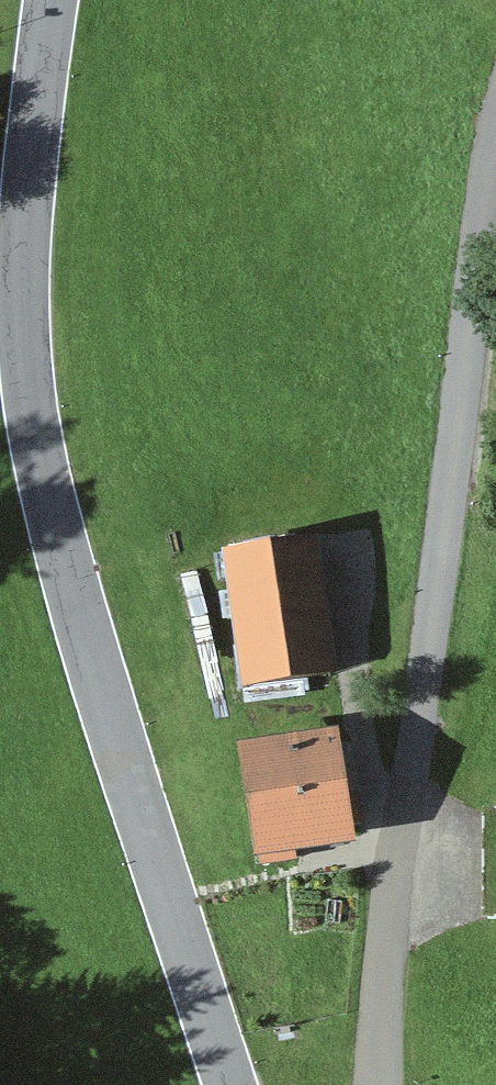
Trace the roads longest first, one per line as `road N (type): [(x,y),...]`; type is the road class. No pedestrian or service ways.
road 1 (tertiary): [(53,0),(24,229),(34,429),(74,601),(230,1084)]
road 2 (unclassified): [(377,1084),(388,918),(495,155)]

